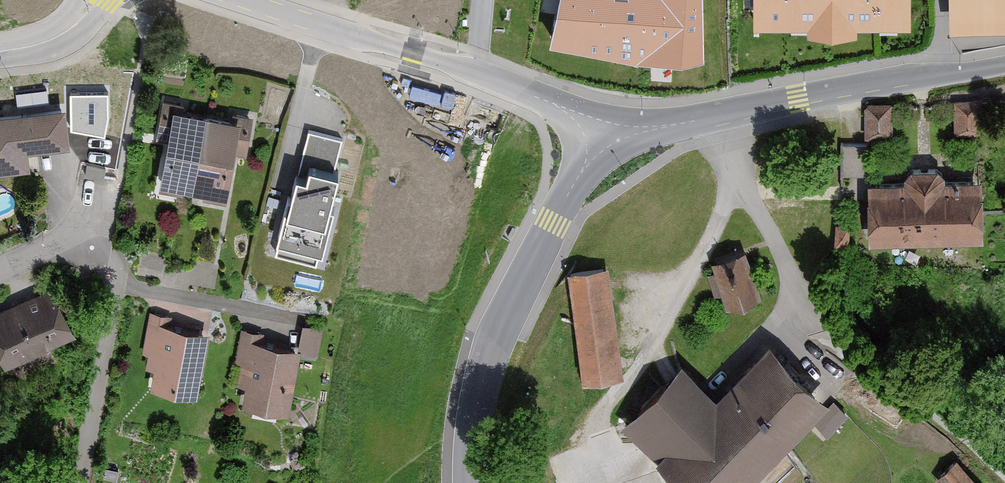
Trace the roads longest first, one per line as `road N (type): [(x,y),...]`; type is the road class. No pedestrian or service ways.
road 1 (unclassified): [(1004,62),(598,140)]
road 2 (unclassified): [(598,140),(556,104),(243,0)]
road 3 (unclassified): [(473,482),(473,432),(495,339),(598,140)]
road 4 (residential): [(0,270),(76,236),(107,239),(115,250),(121,284),(80,482)]

